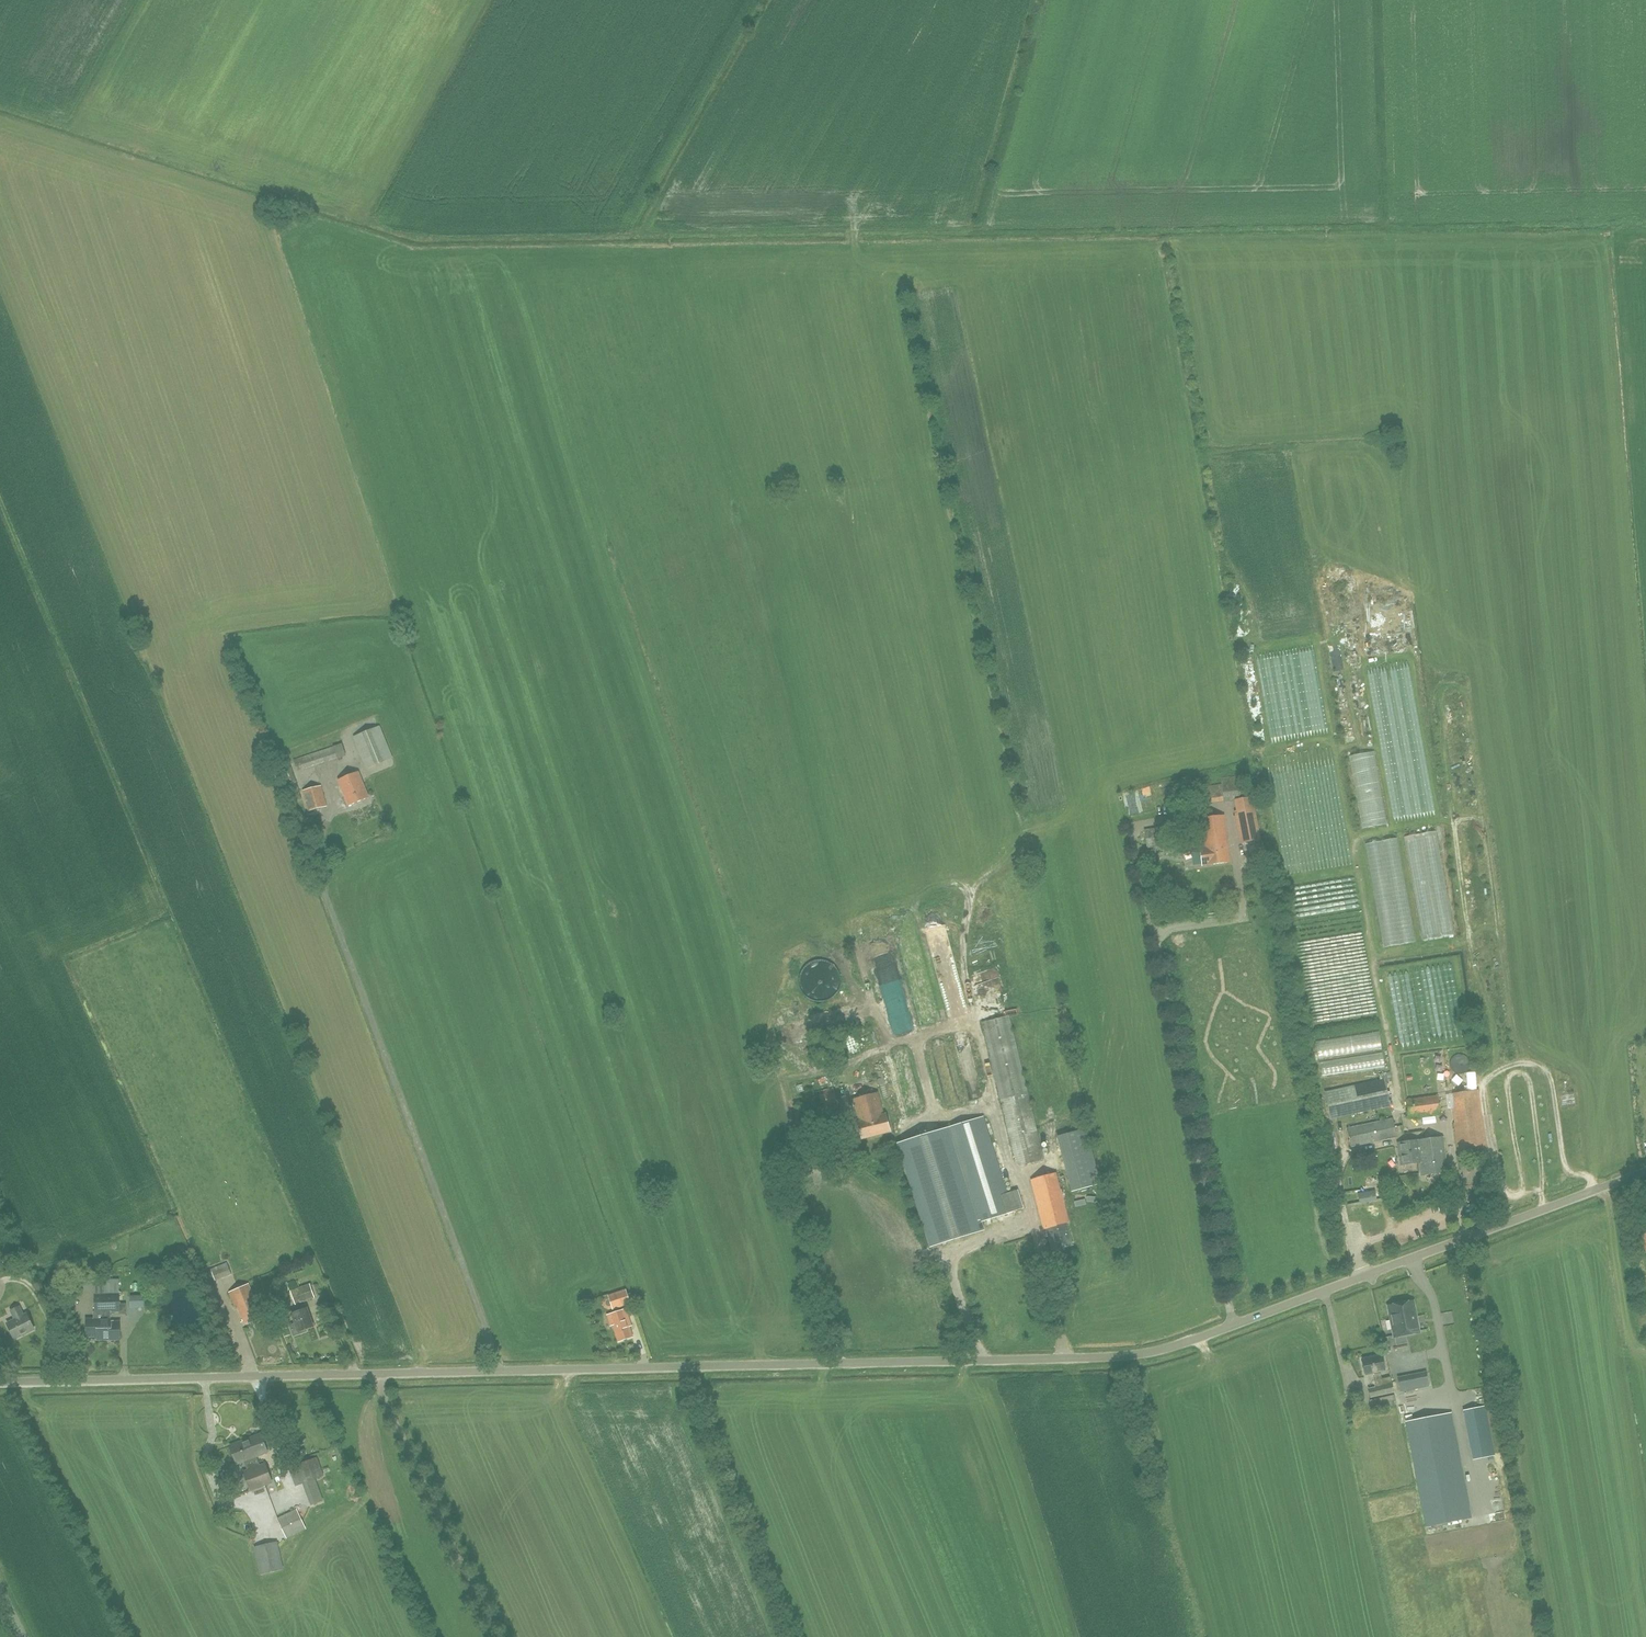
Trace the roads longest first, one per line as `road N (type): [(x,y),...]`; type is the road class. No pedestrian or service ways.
road 1 (unclassified): [(0,1383),(1147,1354),(1645,1173)]

